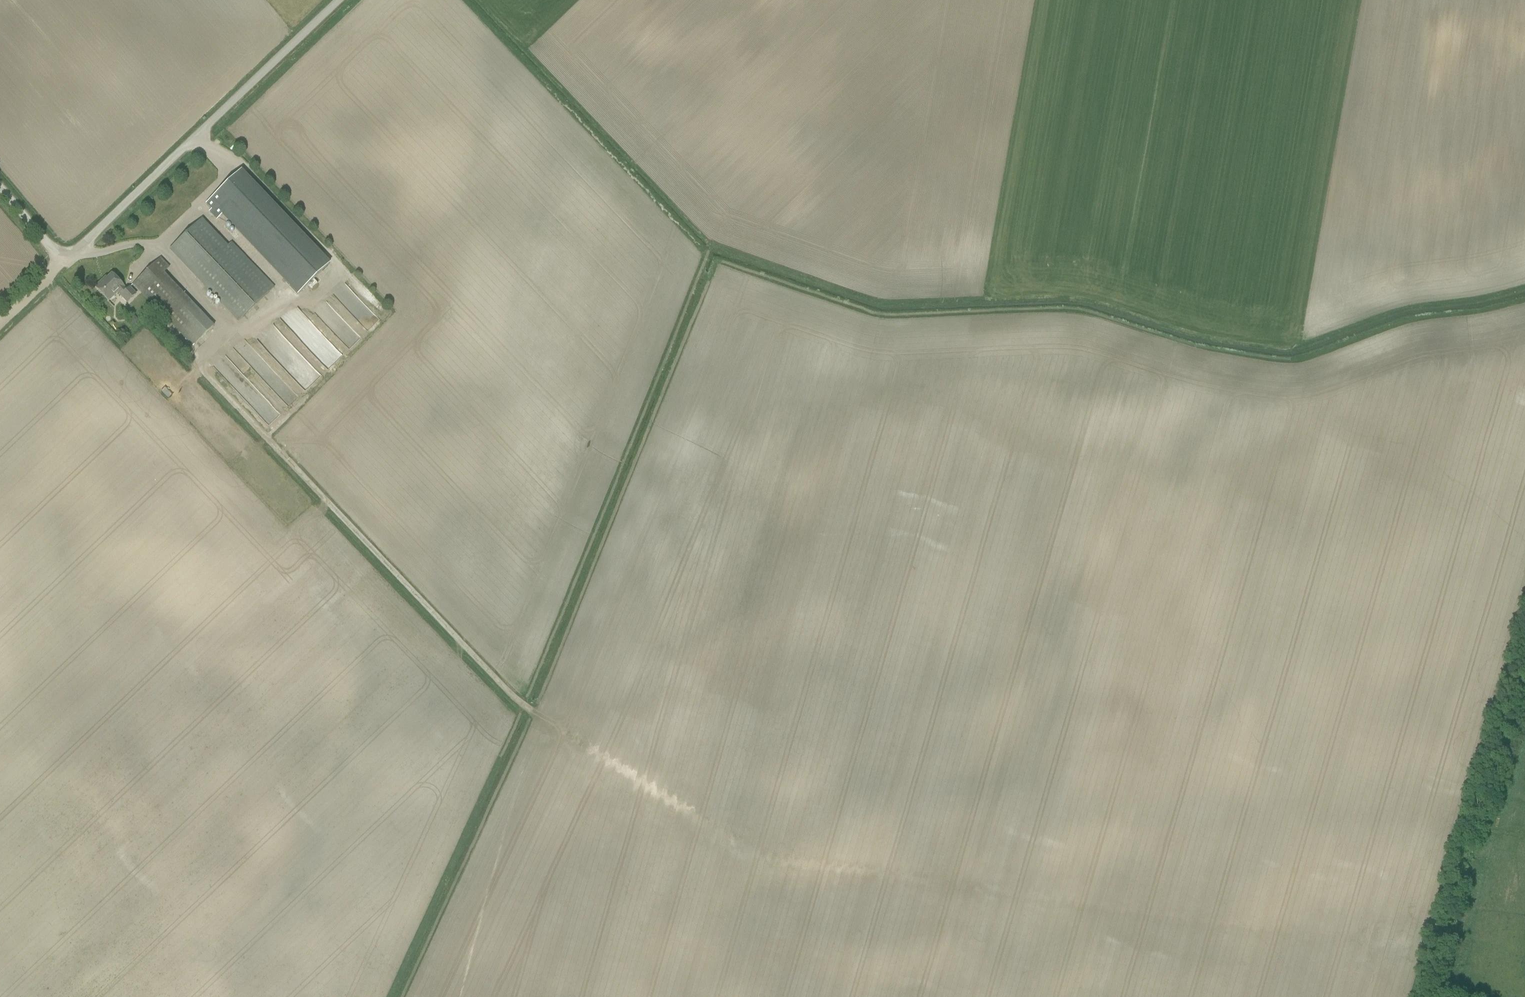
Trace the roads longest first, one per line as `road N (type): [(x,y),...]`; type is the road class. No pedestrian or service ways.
road 1 (track): [(745,850),(521,703),(451,632),(196,366),(227,329),(159,245)]
road 2 (unclassified): [(65,262),(338,0)]

